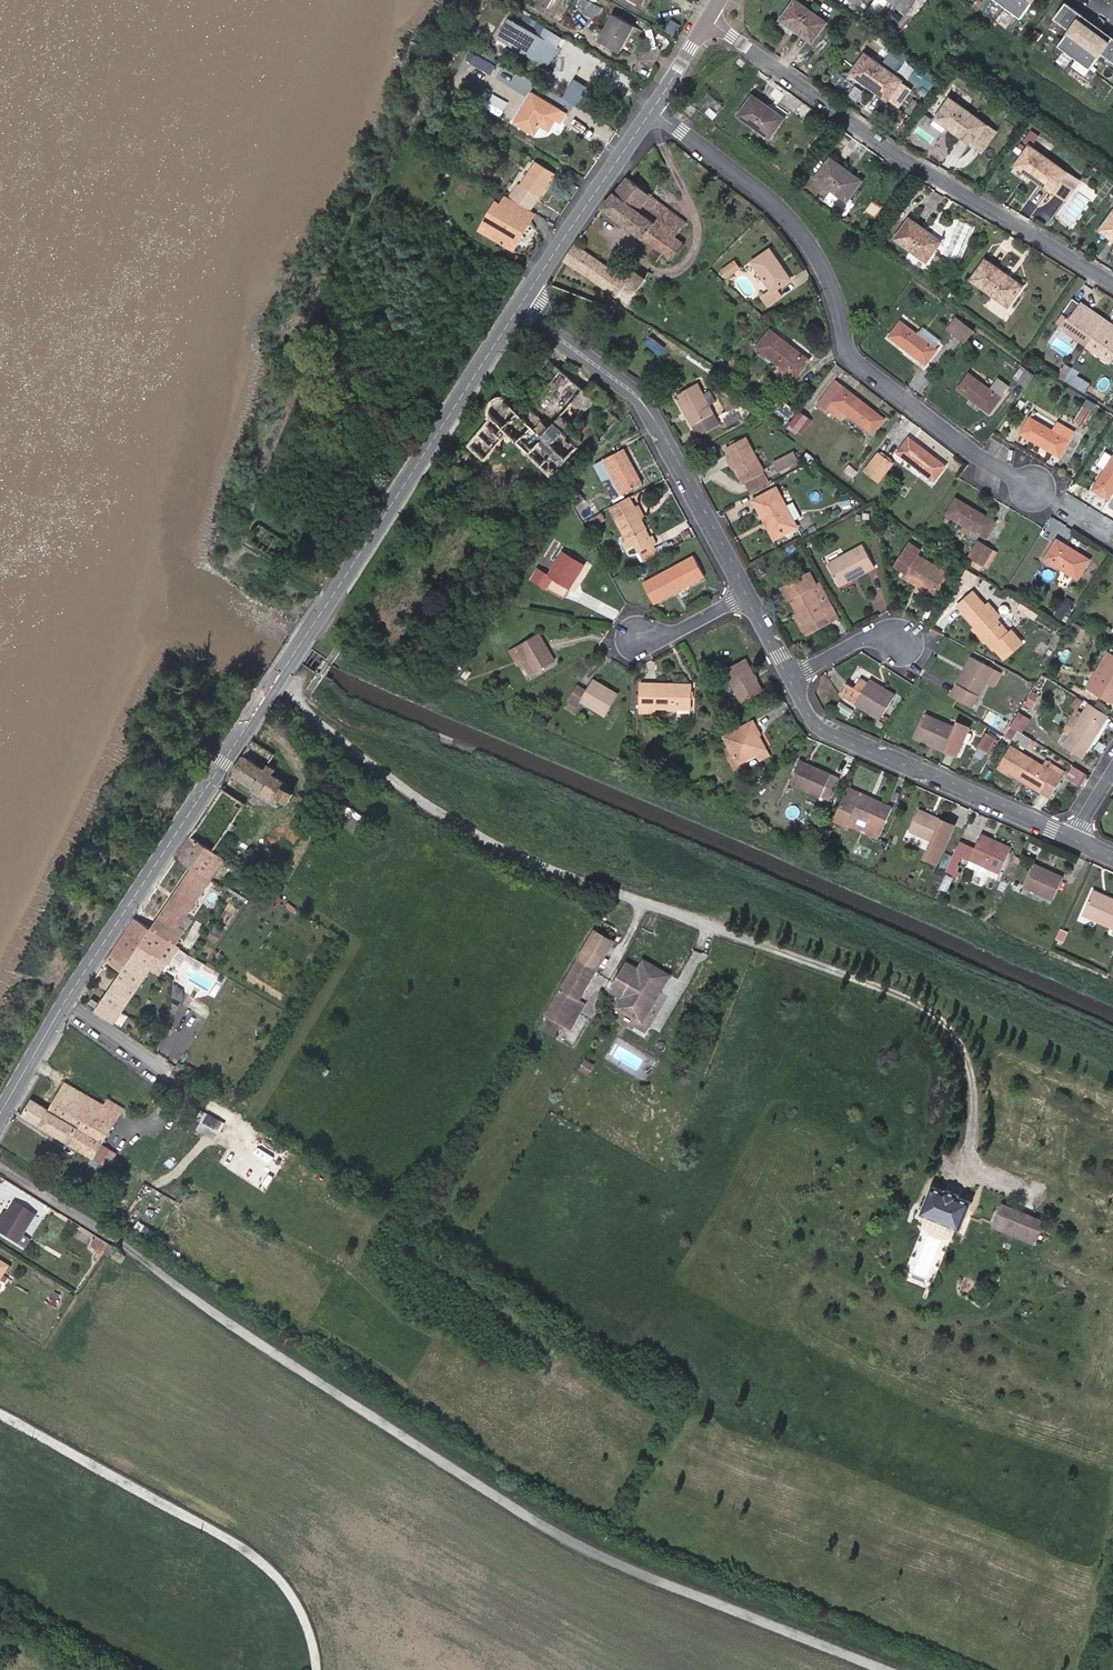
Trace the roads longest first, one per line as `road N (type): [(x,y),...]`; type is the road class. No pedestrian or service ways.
road 1 (unclassified): [(0,1168),(522,1514),(661,1583),(889,1669)]
road 2 (tertiary): [(517,310),(78,981),(0,1116)]
road 3 (residential): [(1034,493),(848,356),(835,275),(793,215),(652,110)]
road 4 (residential): [(1112,284),(905,157),(708,20)]
road 5 (residential): [(517,310),(648,401),(748,593)]
road 6 (residential): [(792,679),(817,727),(1077,838)]
road 7 (tertiary): [(652,110),(517,310)]
road 8 (residential): [(906,645),(870,637),(792,679)]

